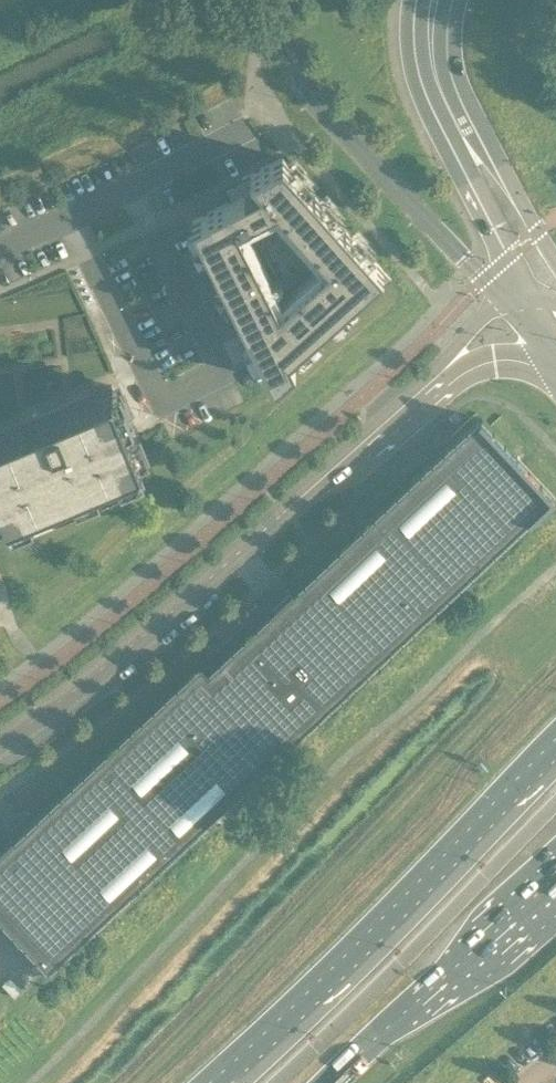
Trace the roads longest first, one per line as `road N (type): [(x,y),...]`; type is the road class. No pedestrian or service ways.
road 1 (tertiary): [(446,370),(126,650),(0,744)]
road 2 (trunk): [(555,739),(208,1082)]
road 3 (trunk): [(333,1082),(555,883)]
road 4 (residential): [(0,249),(195,155)]
road 5 (unclassified): [(460,125),(489,230),(524,299)]
road 6 (unclassified): [(555,263),(460,125)]
road 7 (unclassified): [(460,125),(428,32),(435,0)]

